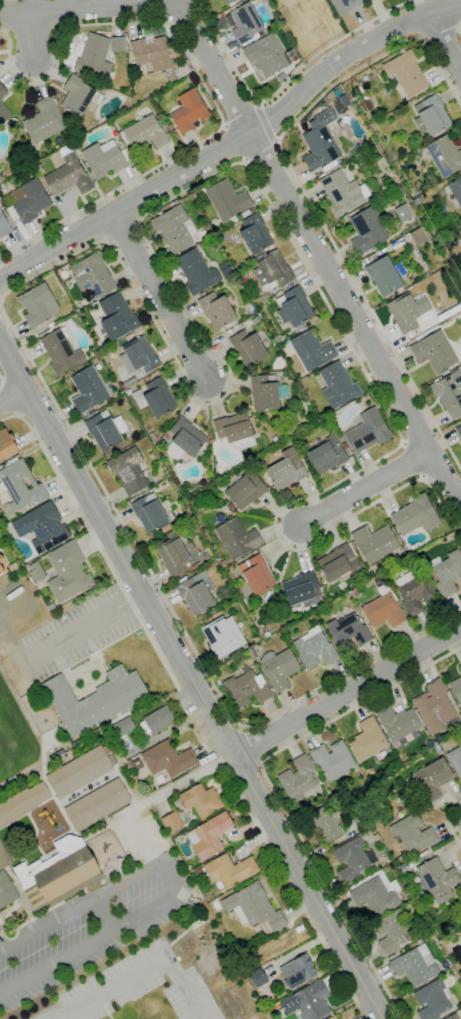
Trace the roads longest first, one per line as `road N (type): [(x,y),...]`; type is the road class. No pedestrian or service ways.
road 1 (residential): [(0,340),(382,1018)]
road 2 (residential): [(460,4),(400,25),(332,65),(265,125),(0,275)]
road 3 (residential): [(250,134),(460,505)]
road 4 (residential): [(0,12),(173,9),(250,134)]
road 5 (residential): [(460,628),(233,755)]
road 6 (residential): [(112,213),(205,381)]
road 7 (residential): [(430,452),(307,523)]

